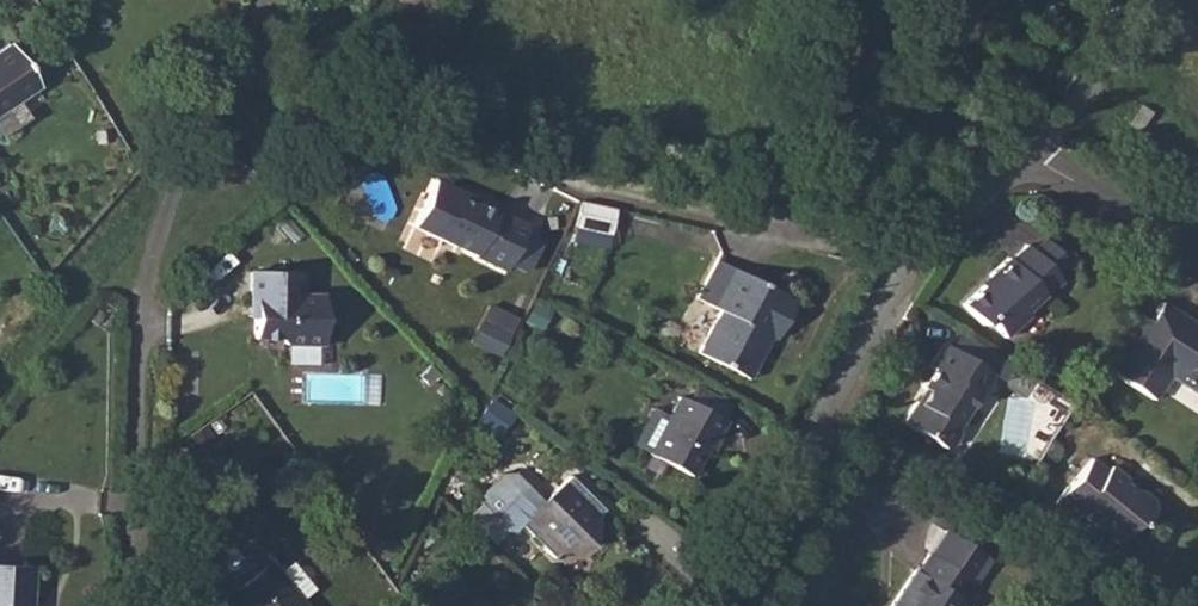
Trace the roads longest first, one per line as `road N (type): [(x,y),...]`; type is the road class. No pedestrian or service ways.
road 1 (track): [(263,0),(259,26),(185,166),(150,273),(112,271),(91,281),(0,377)]
road 2 (residential): [(919,244),(570,175),(499,146)]
road 3 (residential): [(712,605),(892,273),(919,244)]
road 4 (track): [(150,273),(135,449),(141,605)]
road 5 (residential): [(1197,253),(1026,152)]
road 6 (residential): [(1026,152),(1147,0)]
road 7 (residential): [(919,244),(1026,152)]

